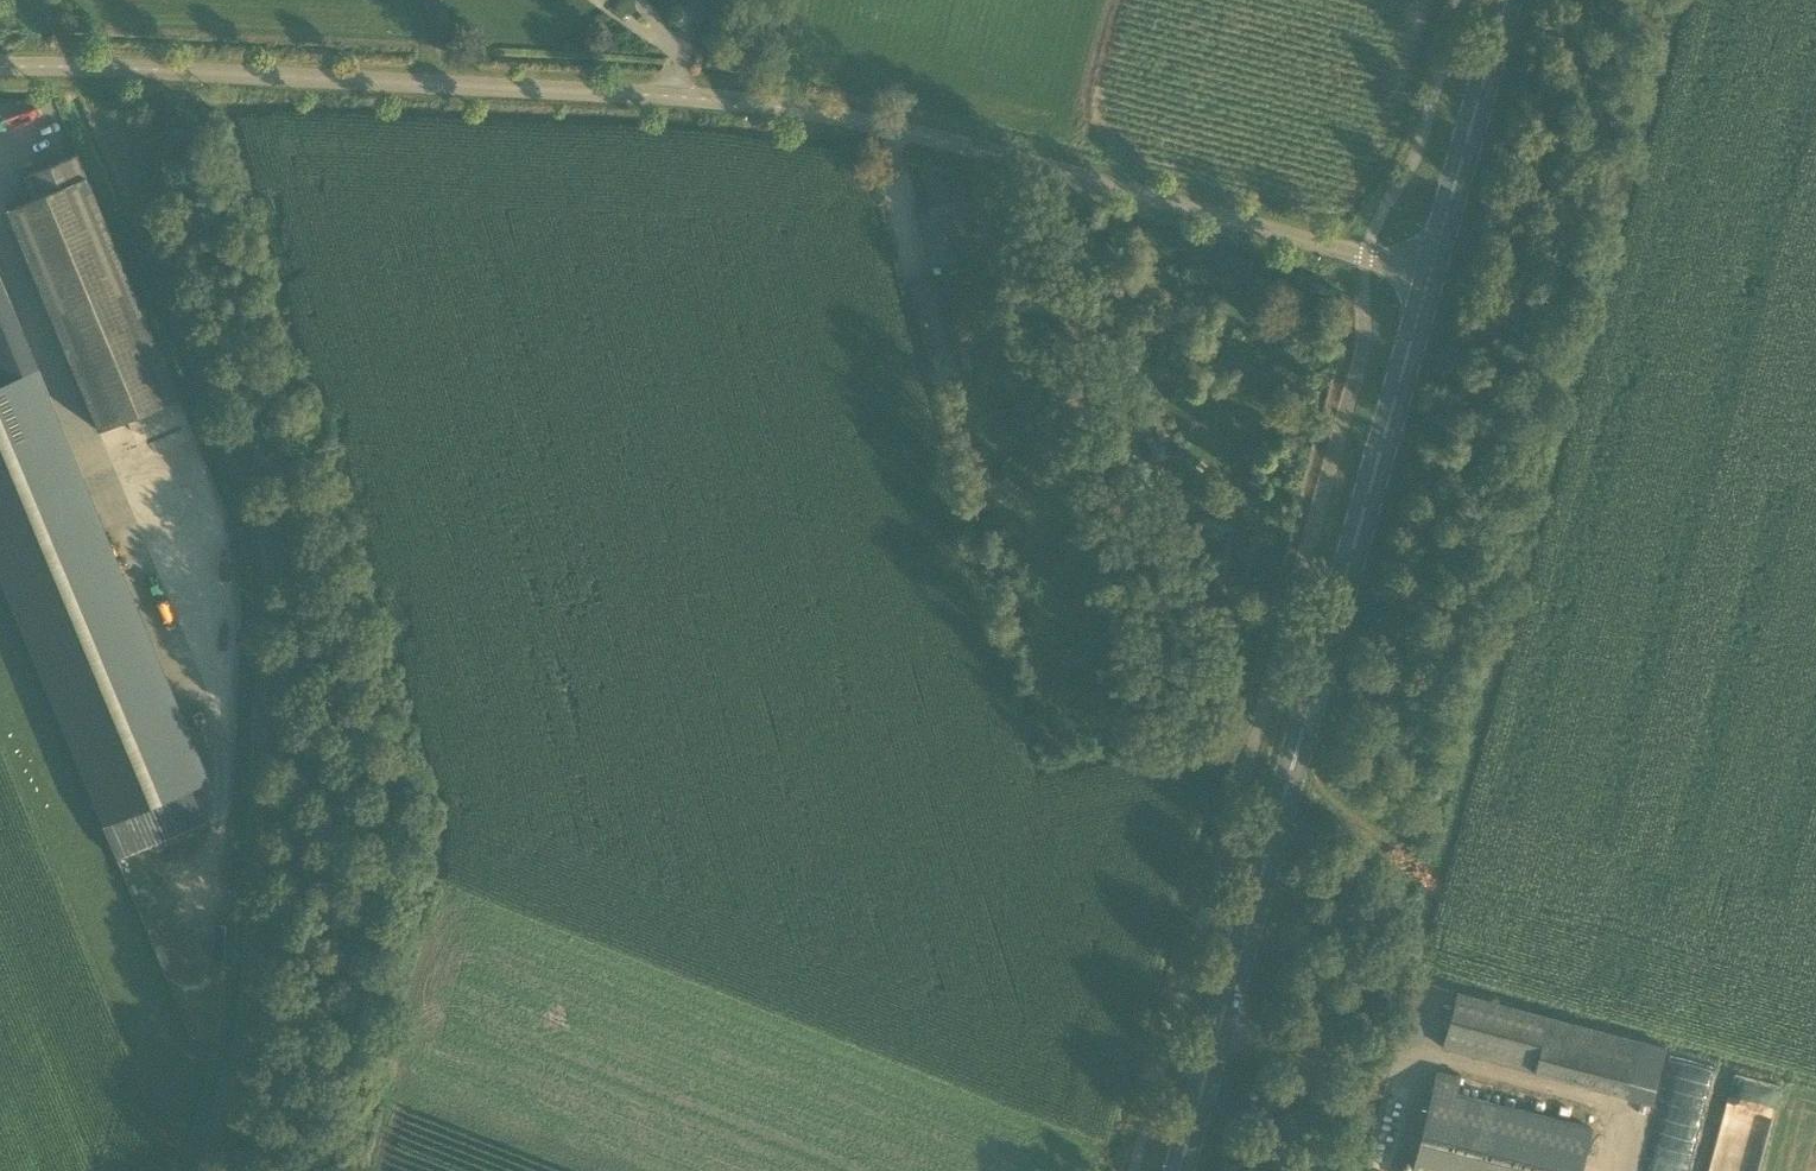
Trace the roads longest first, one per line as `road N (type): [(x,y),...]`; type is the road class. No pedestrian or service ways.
road 1 (unclassified): [(0,68),(72,64),(722,98),(993,150),(1432,278)]
road 2 (secondary): [(1184,1170),(1432,278)]
road 3 (secondary): [(1432,278),(1509,0)]

